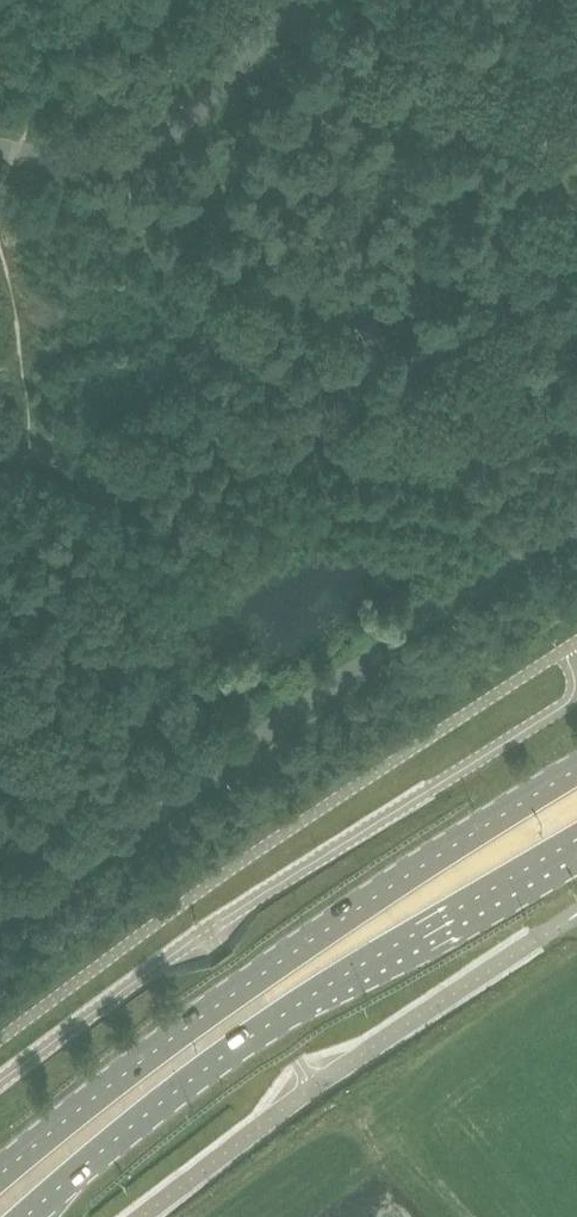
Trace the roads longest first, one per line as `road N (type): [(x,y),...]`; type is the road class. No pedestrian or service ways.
road 1 (primary): [(576,770),(174,1039),(0,1173)]
road 2 (primary): [(30,1216),(284,1015),(576,840)]

